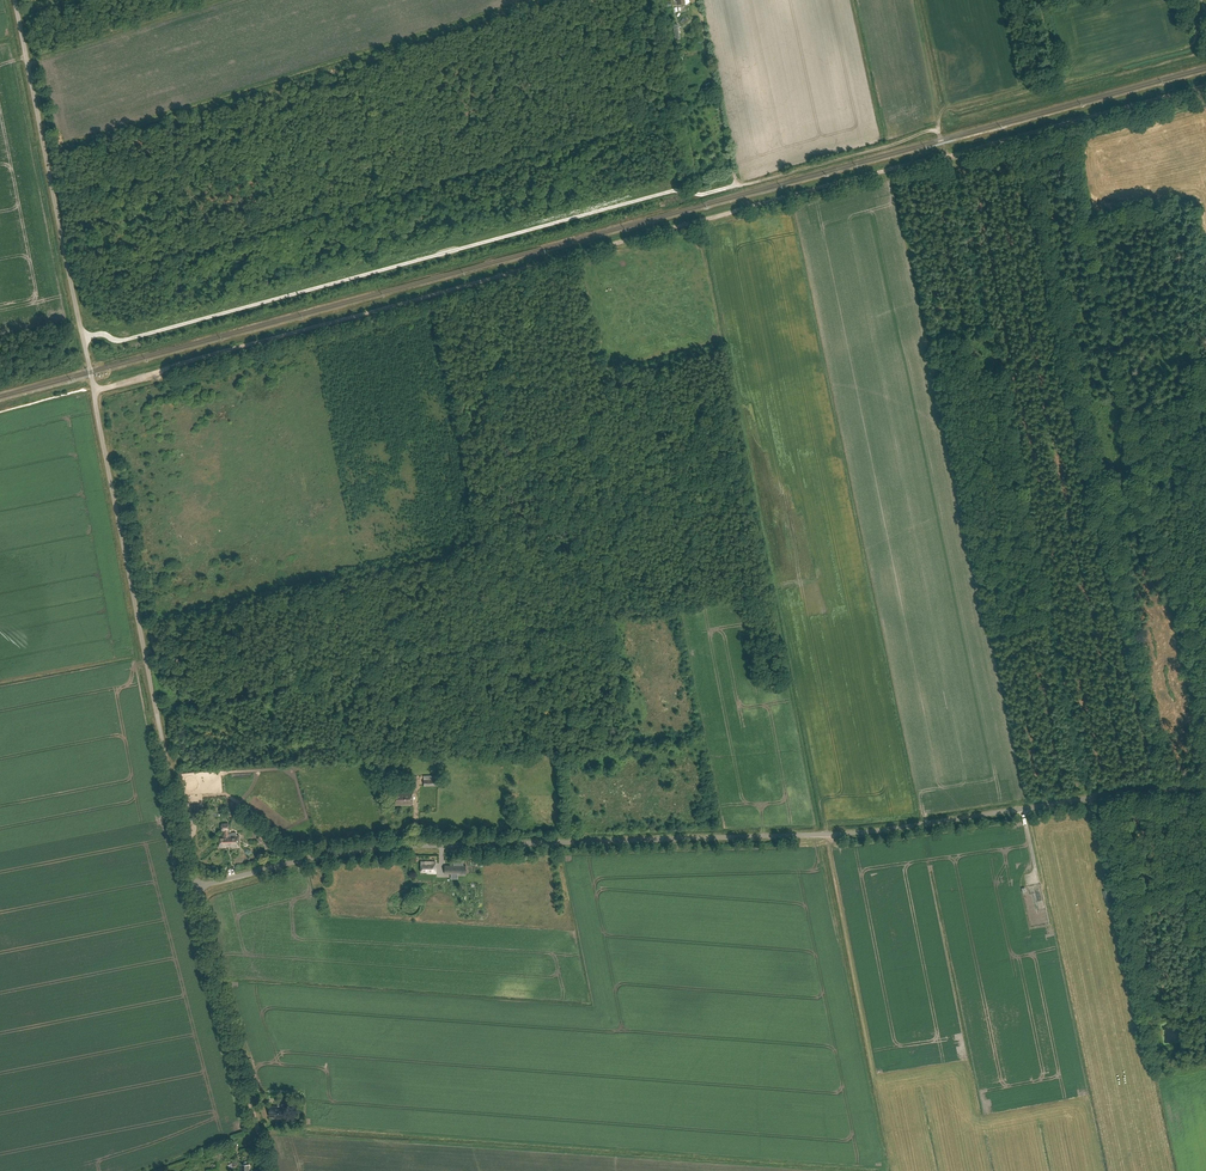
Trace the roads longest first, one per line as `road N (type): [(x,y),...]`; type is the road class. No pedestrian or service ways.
road 1 (unclassified): [(194,887),(341,851),(836,834),(1205,784)]
road 2 (track): [(1065,124),(95,391)]
road 3 (unclassified): [(194,887),(15,0)]
road 4 (track): [(736,180),(122,341),(83,339)]
road 5 (track): [(886,1170),(816,860),(816,812),(790,691)]
road 6 (track): [(931,130),(741,183),(698,0)]
road 7 (unclassified): [(268,1170),(194,887)]
road 8 (track): [(1205,86),(1065,124)]

